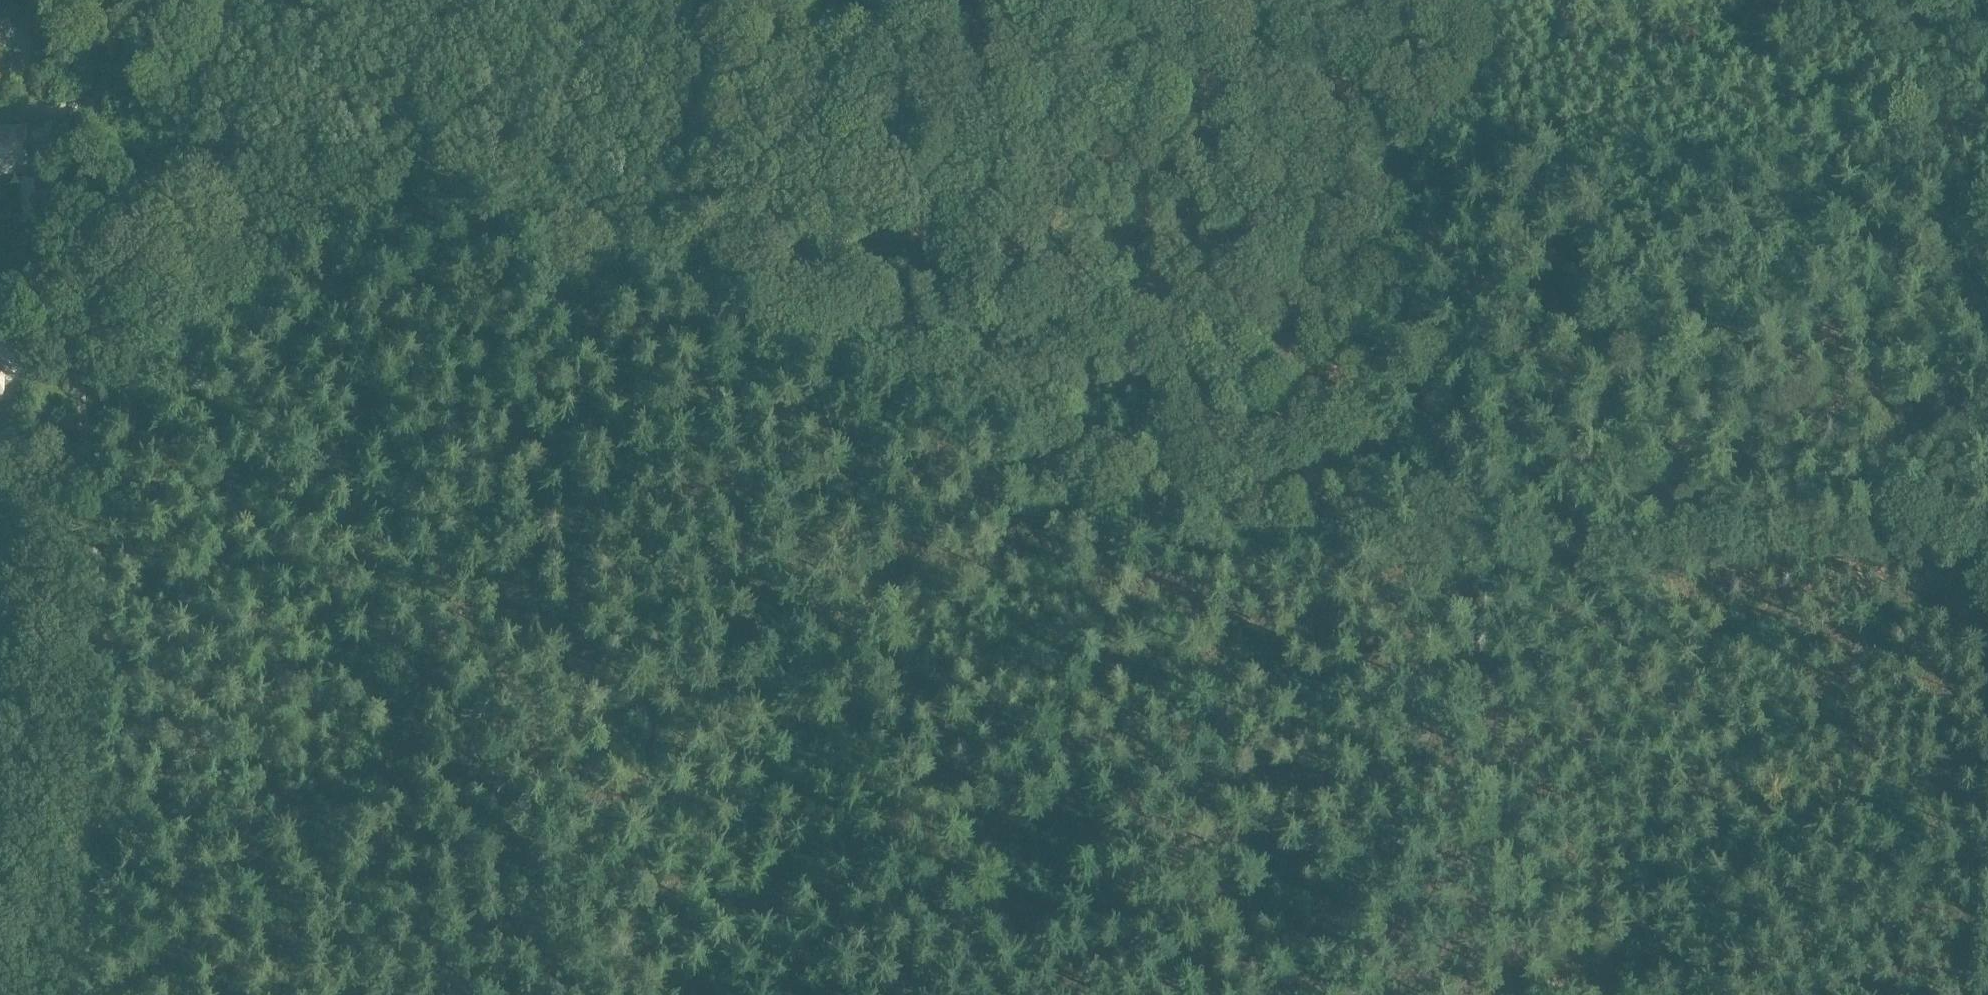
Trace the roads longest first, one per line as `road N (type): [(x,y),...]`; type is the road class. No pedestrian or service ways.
road 1 (track): [(105,0),(80,419),(91,608),(82,994)]

